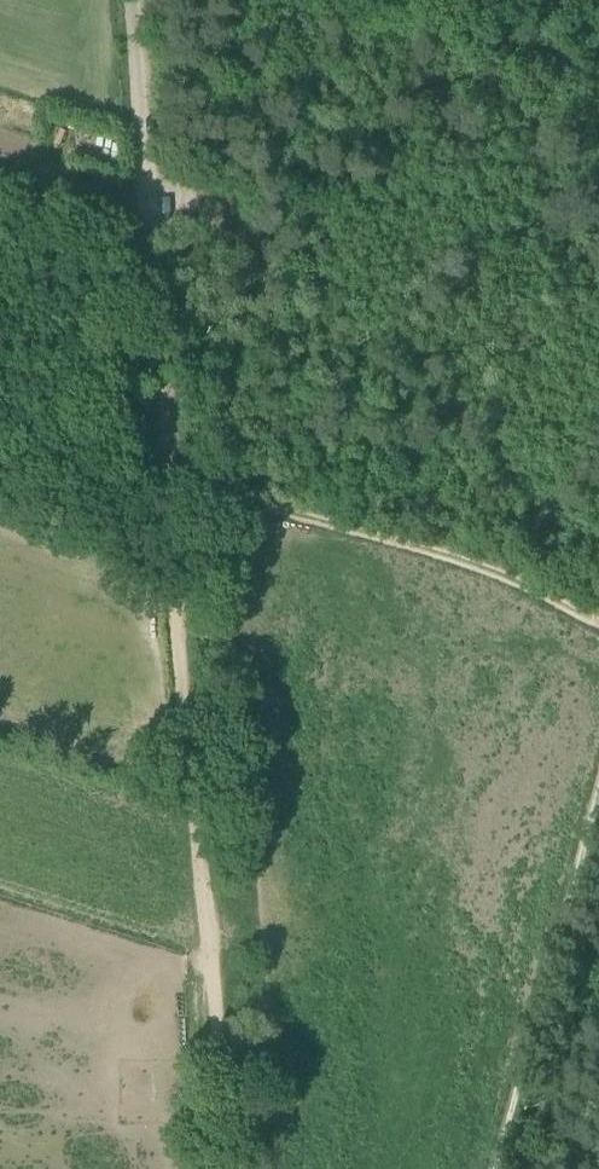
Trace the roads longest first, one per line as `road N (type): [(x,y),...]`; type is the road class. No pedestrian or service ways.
road 1 (track): [(231,1168),(169,487)]
road 2 (unclassified): [(169,487),(138,0)]
road 3 (track): [(598,623),(508,577),(169,487)]
road 4 (track): [(495,1168),(598,780)]

